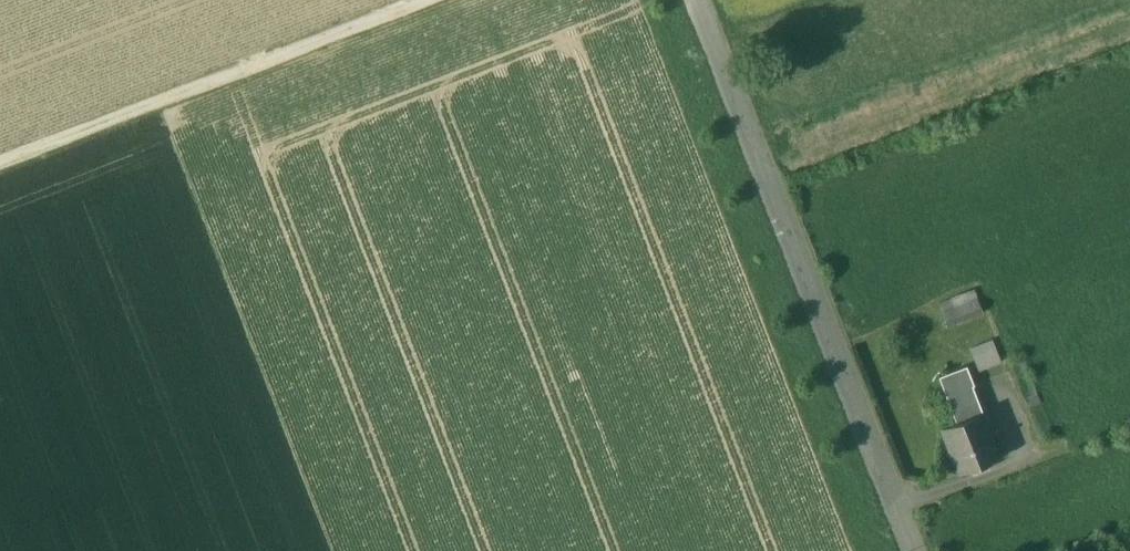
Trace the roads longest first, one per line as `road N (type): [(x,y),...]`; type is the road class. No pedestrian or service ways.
road 1 (unclassified): [(913,550),(695,0)]
road 2 (track): [(420,0),(0,163)]

